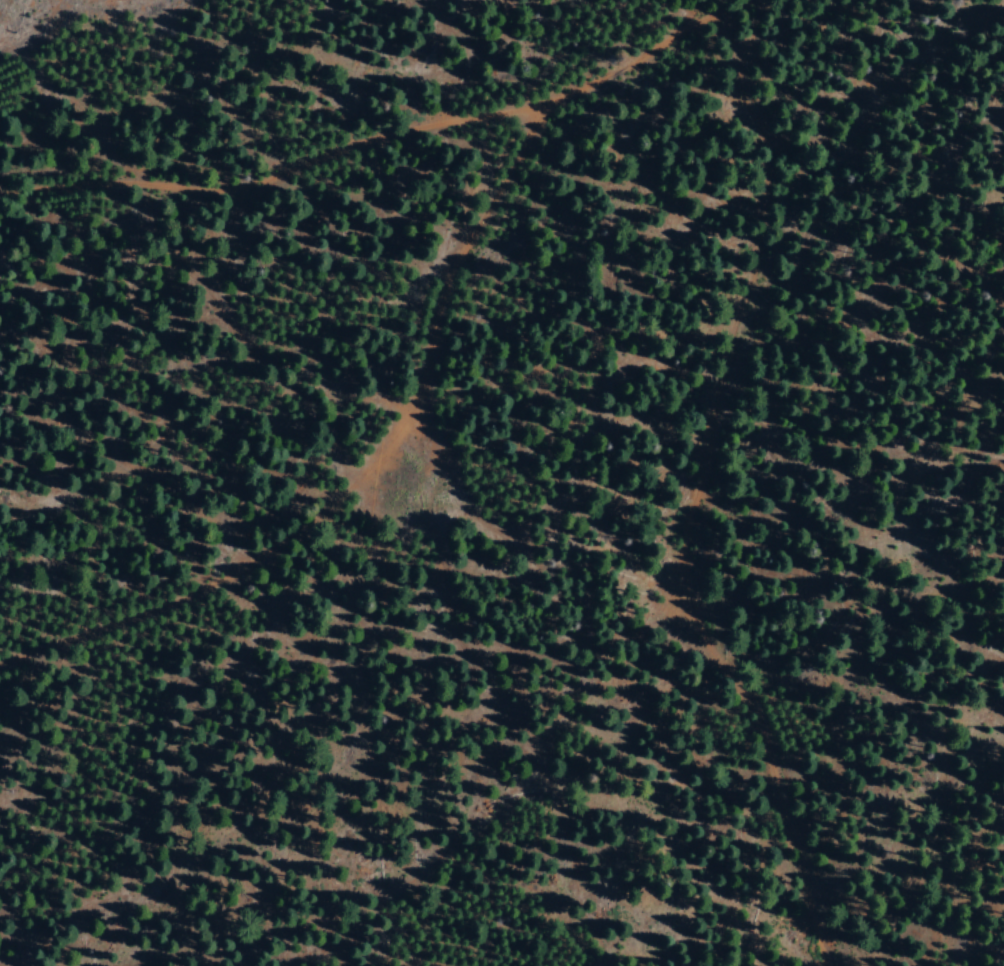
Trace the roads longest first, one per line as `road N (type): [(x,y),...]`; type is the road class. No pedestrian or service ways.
road 1 (track): [(824,965),(831,816),(735,572),(747,471),(792,337),(786,141),(747,7)]
road 2 (track): [(753,0),(462,162),(139,213),(0,204)]

